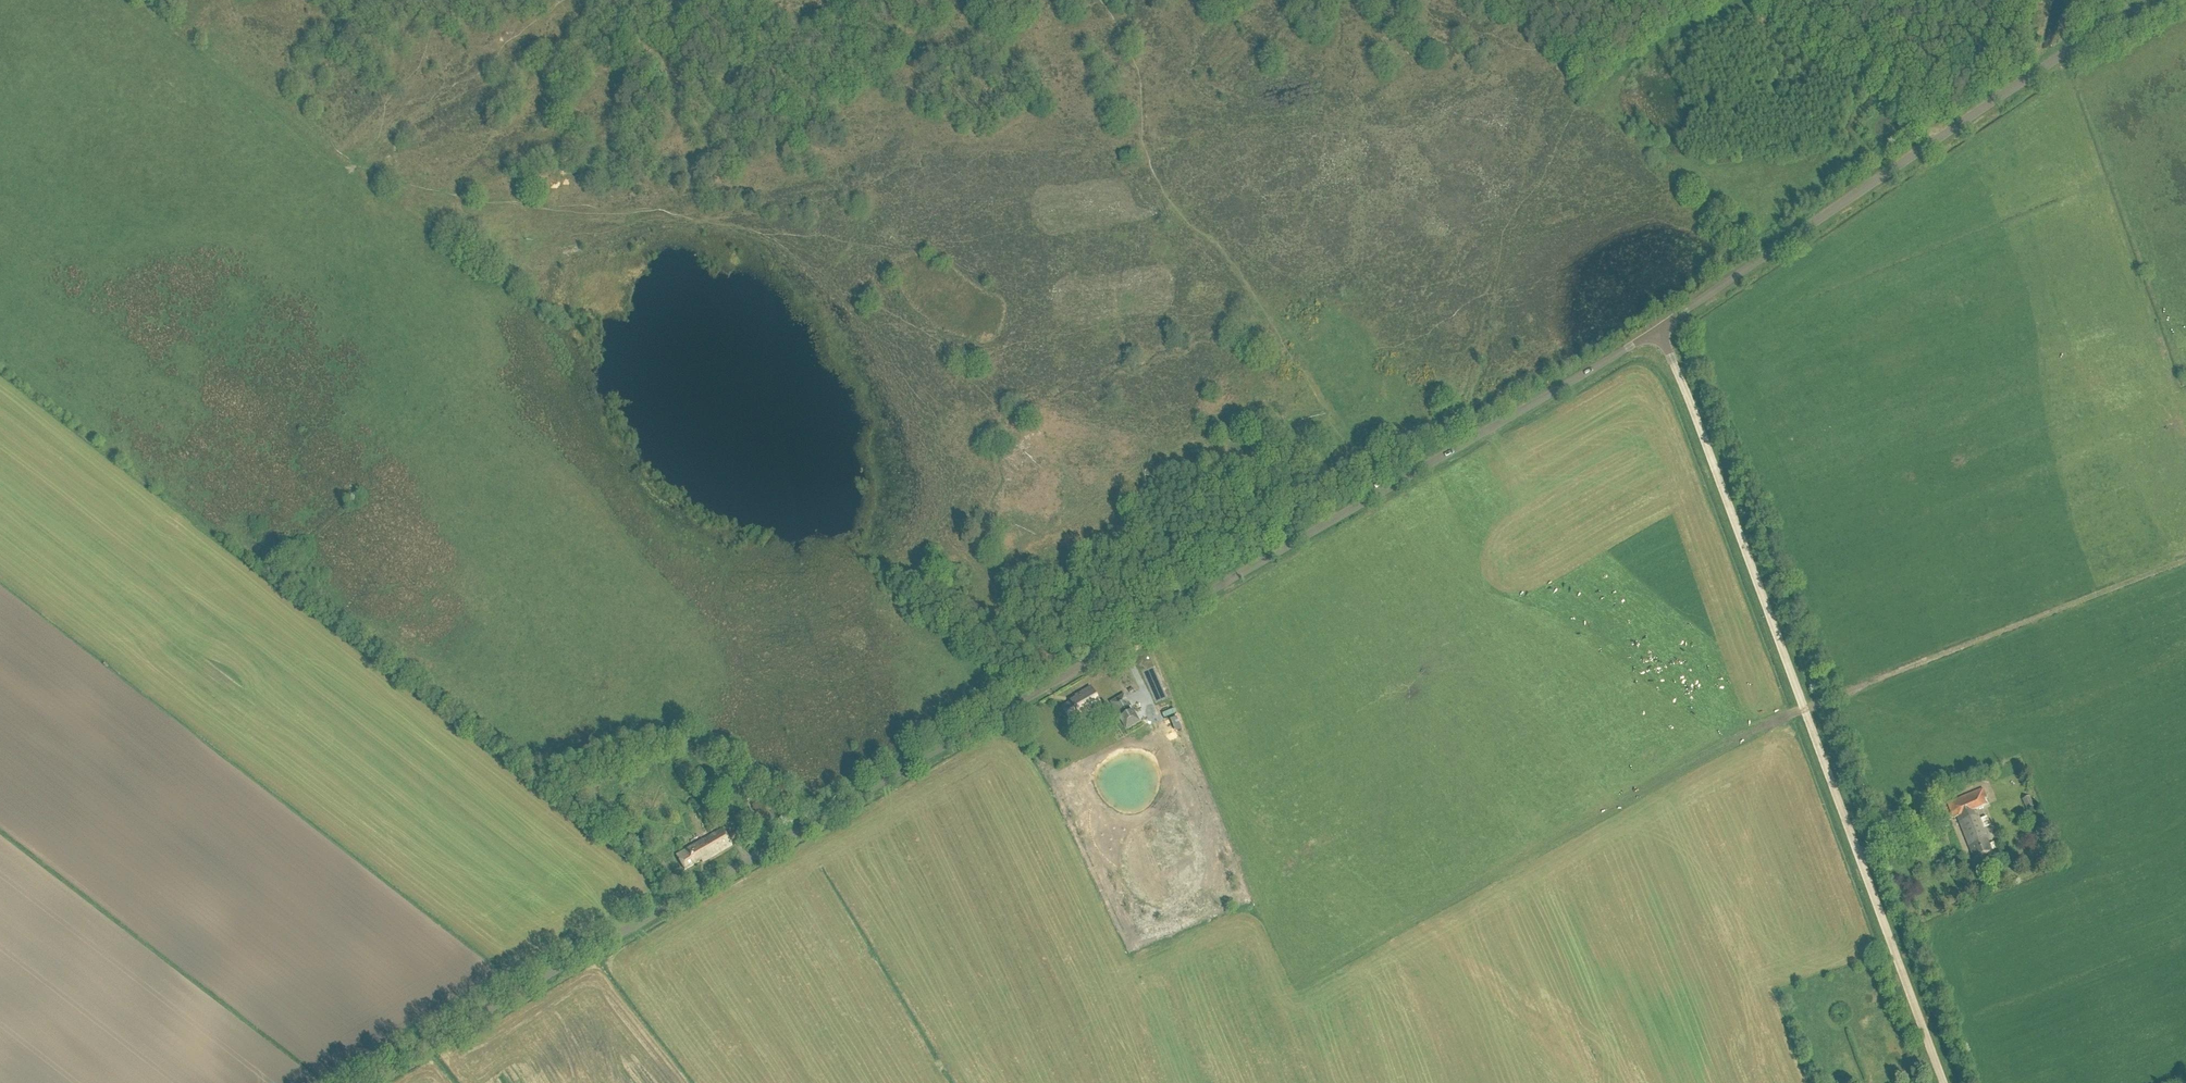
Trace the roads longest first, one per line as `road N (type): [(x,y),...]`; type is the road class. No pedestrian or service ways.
road 1 (unclassified): [(364,1082),(1659,329)]
road 2 (unclassified): [(1943,1082),(1659,329)]
road 3 (unclassified): [(1659,329),(2145,0)]
road 4 (track): [(1920,130),(1948,133),(1781,0)]

